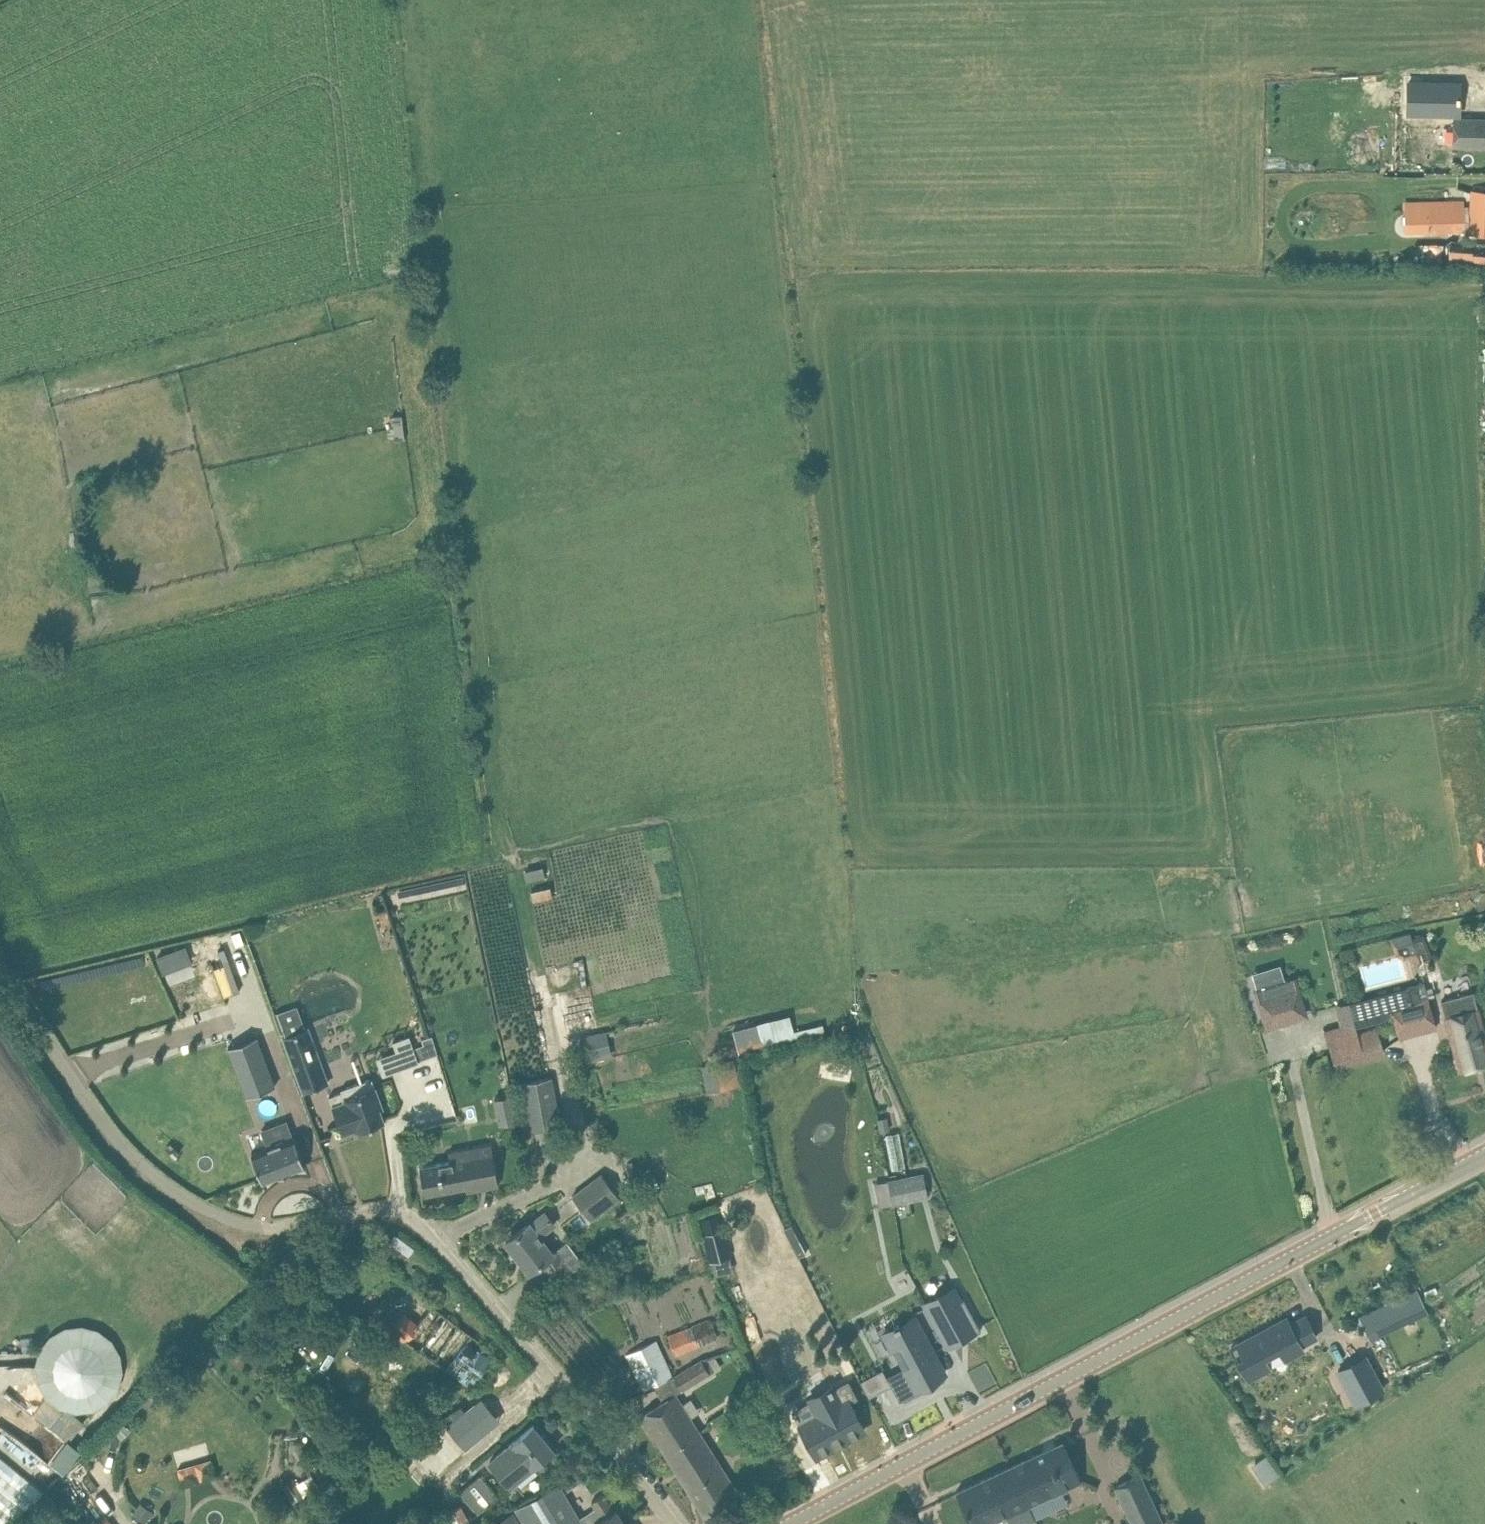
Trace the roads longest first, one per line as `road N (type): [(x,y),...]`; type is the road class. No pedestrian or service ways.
road 1 (unclassified): [(670,1523),(424,1224),(393,1201),(255,1215),(158,1180),(122,1149),(0,977)]
road 2 (tertiary): [(789,1523),(1484,1156)]

